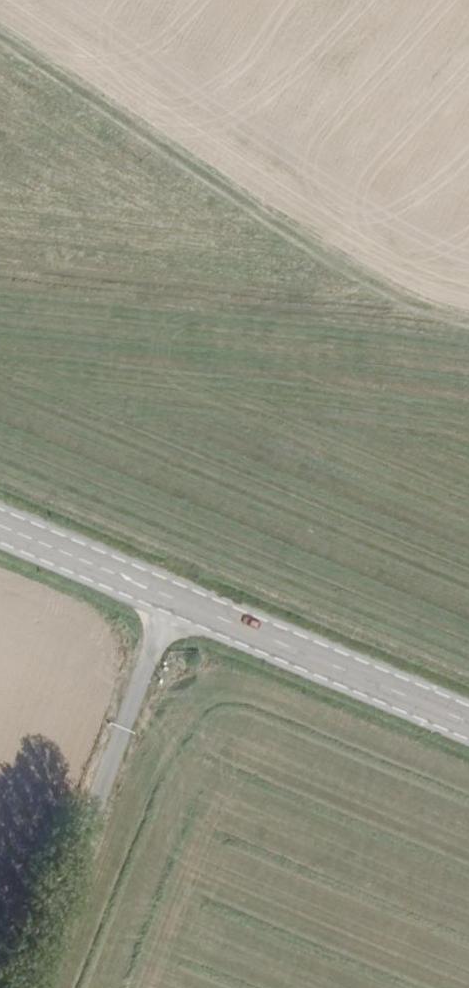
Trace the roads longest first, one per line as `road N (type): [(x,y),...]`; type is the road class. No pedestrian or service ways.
road 1 (secondary): [(0,527),(468,724)]
road 2 (track): [(0,273),(468,325)]

